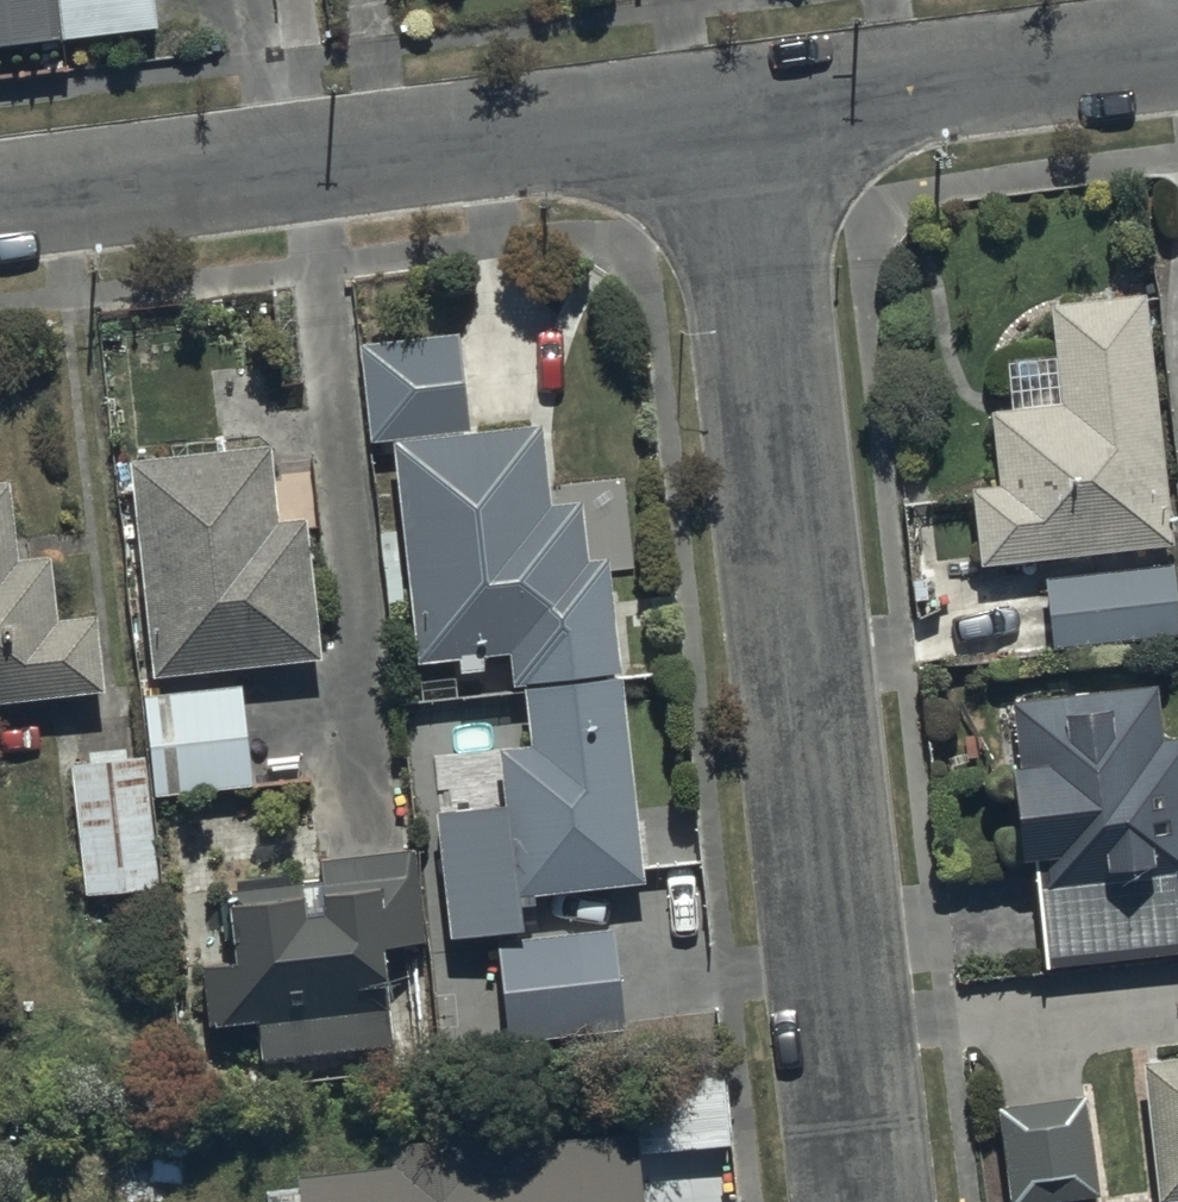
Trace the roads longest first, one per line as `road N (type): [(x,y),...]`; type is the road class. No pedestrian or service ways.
road 1 (residential): [(724,119),(848,1201)]
road 2 (residential): [(0,213),(724,119)]
road 3 (residential): [(724,119),(1177,57)]

